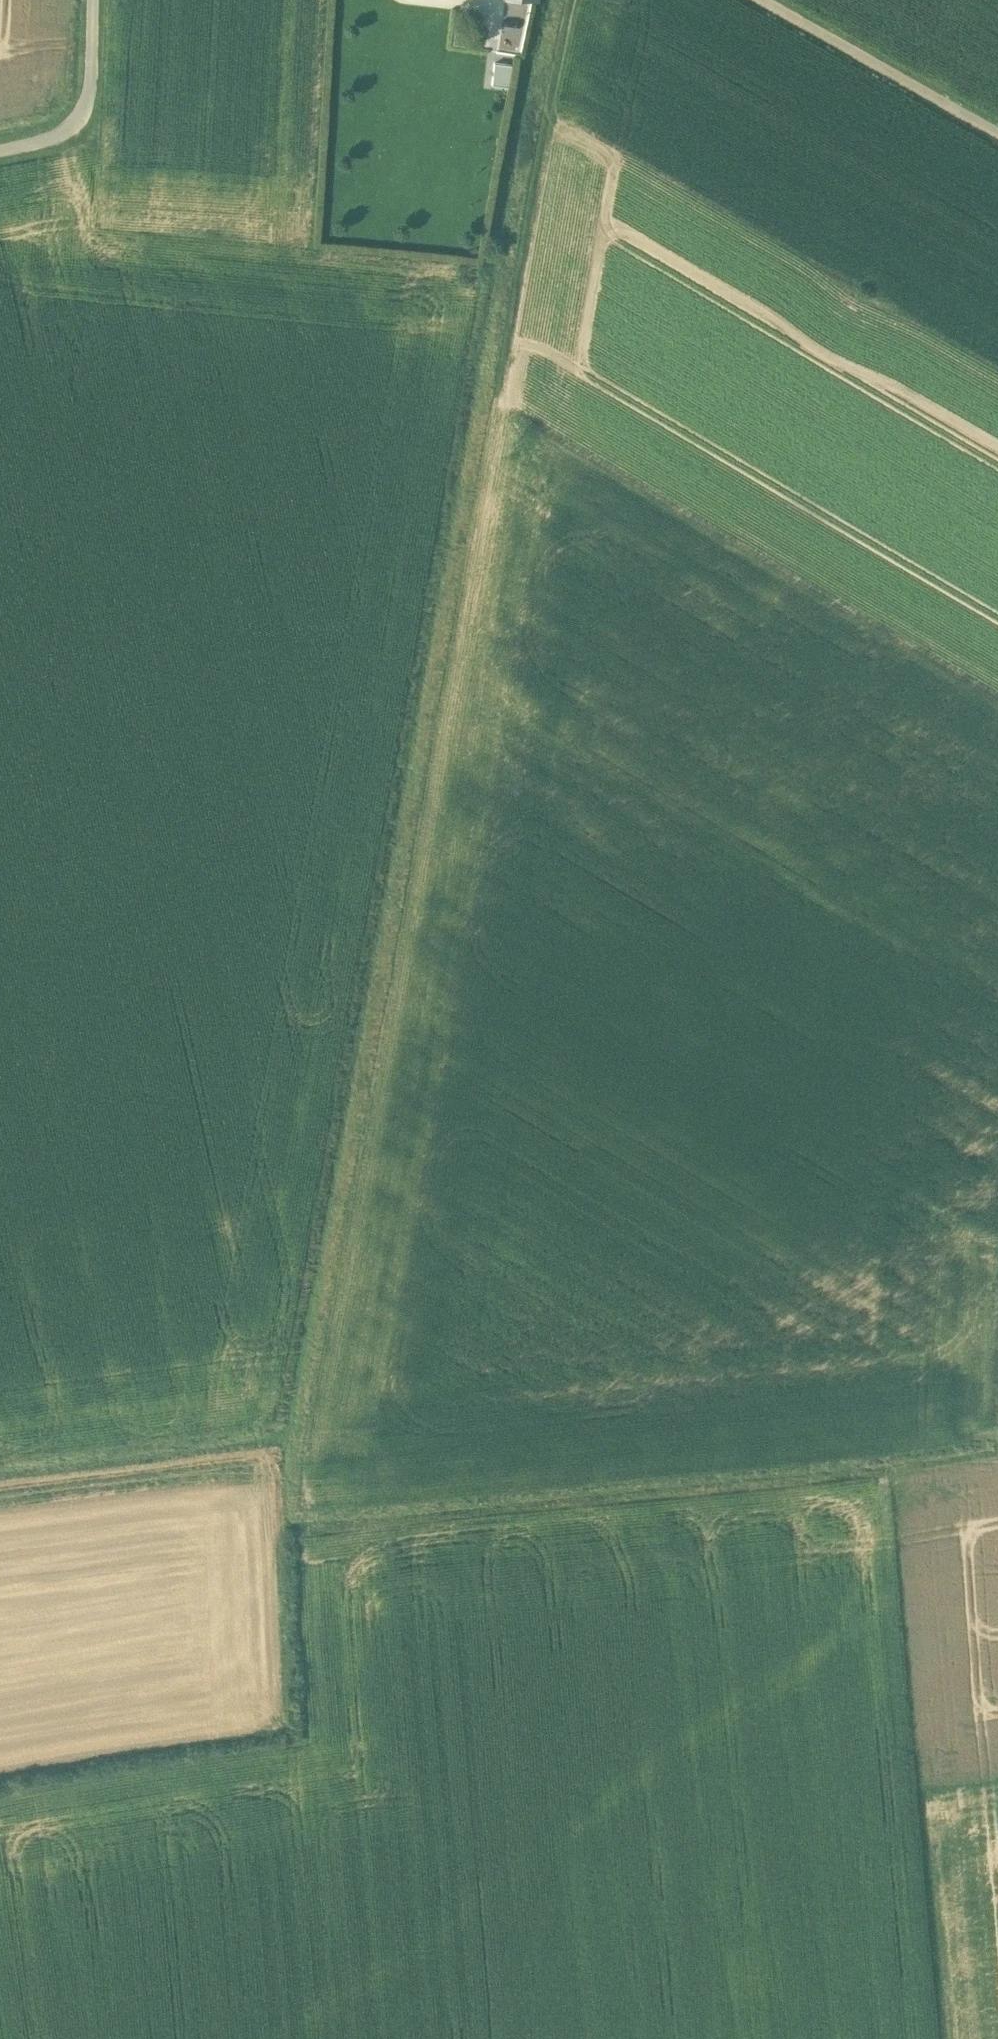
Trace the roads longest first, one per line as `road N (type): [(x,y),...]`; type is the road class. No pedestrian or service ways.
road 1 (unclassified): [(997,126),(767,0)]
road 2 (unclassified): [(96,0),(94,86),(76,113),(0,148)]

